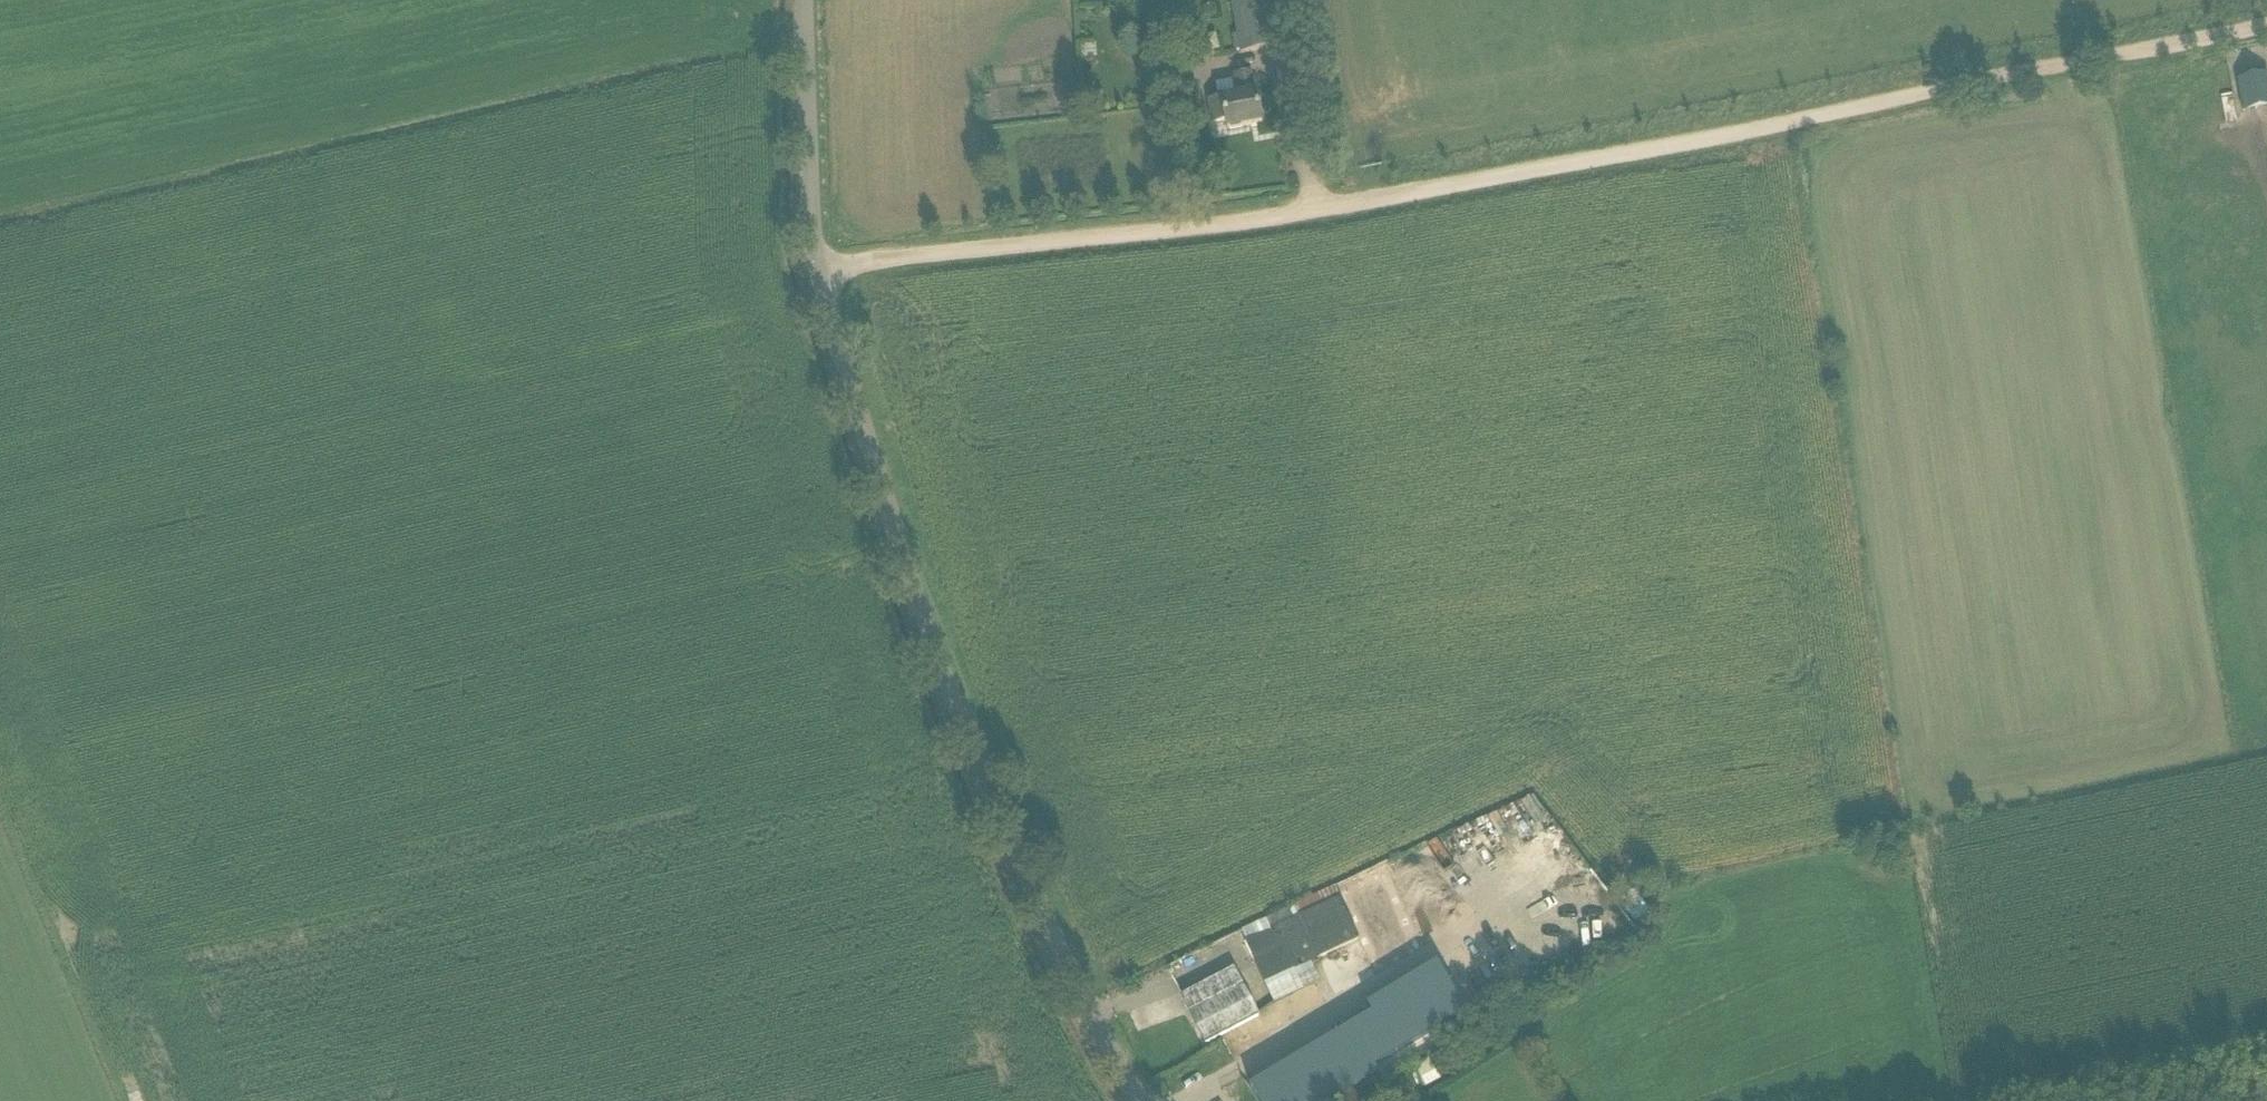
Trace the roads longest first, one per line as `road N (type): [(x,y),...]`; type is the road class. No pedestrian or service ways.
road 1 (track): [(2266,28),(1658,157),(814,272)]
road 2 (unclassified): [(1139,1100),(964,736),(814,272),(805,0)]

